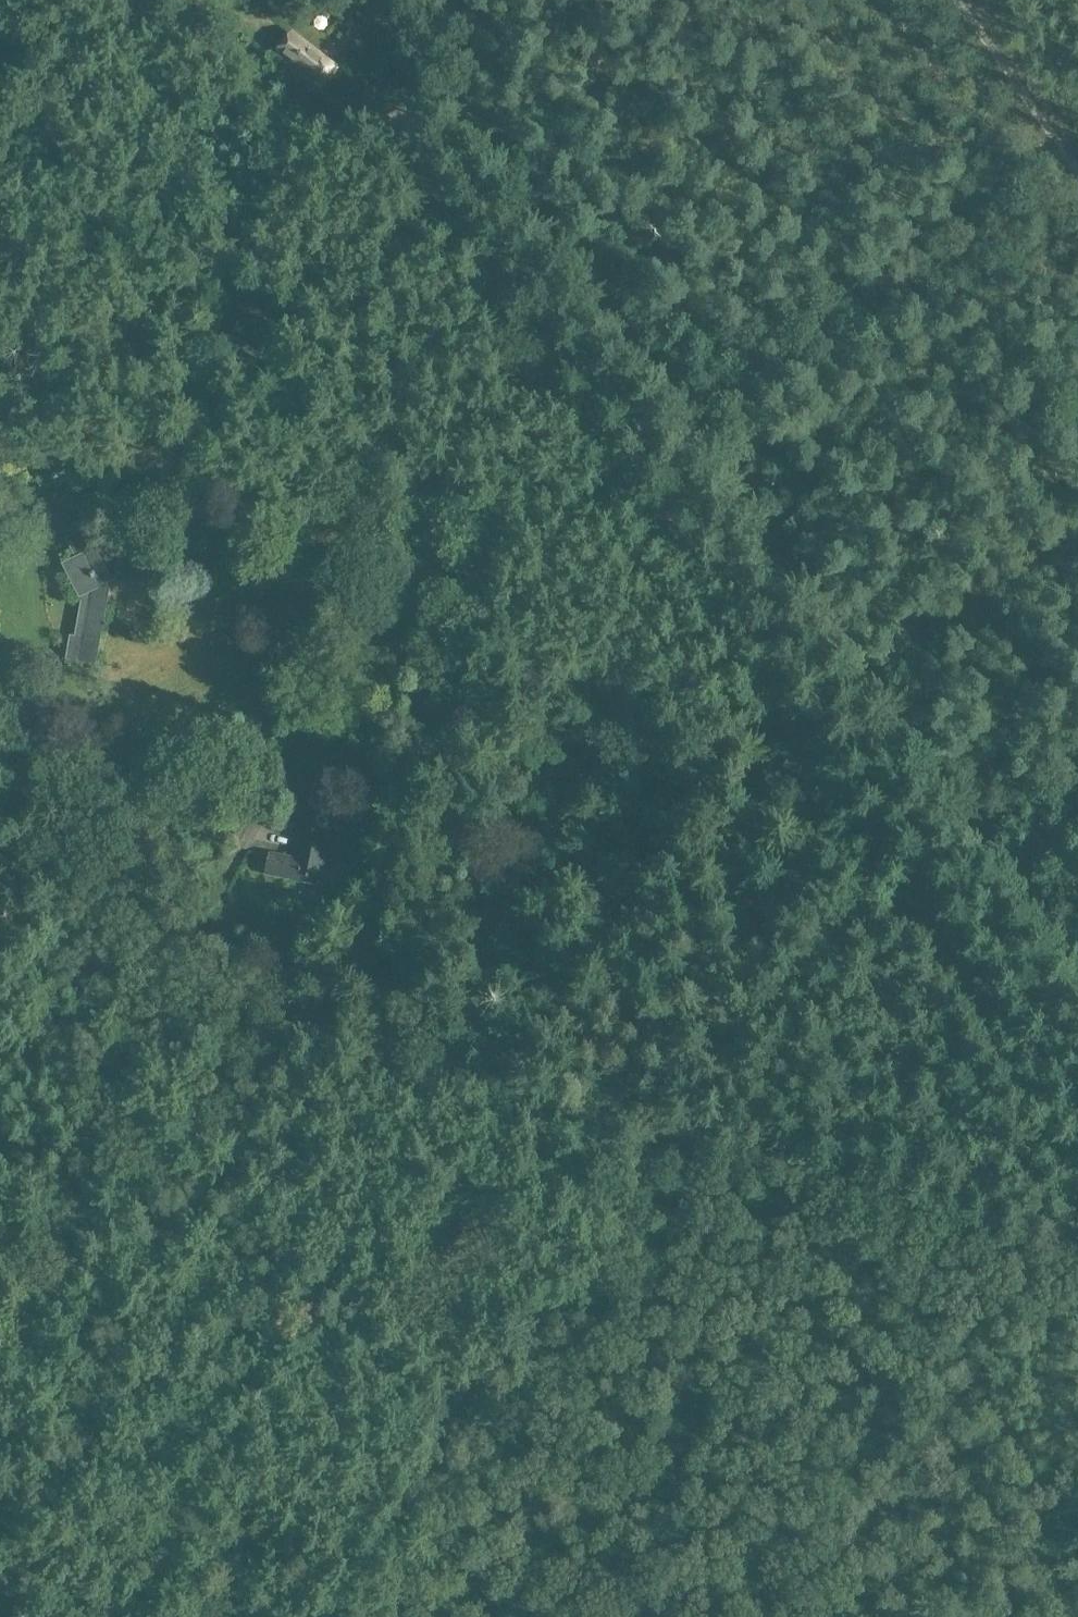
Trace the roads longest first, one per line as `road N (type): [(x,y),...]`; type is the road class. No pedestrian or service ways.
road 1 (track): [(377,0),(1077,968)]
road 2 (track): [(0,851),(454,1082),(693,1138),(896,1218),(1077,1275)]
road 3 (track): [(306,1013),(0,1600)]
road 4 (track): [(1077,172),(955,0)]

